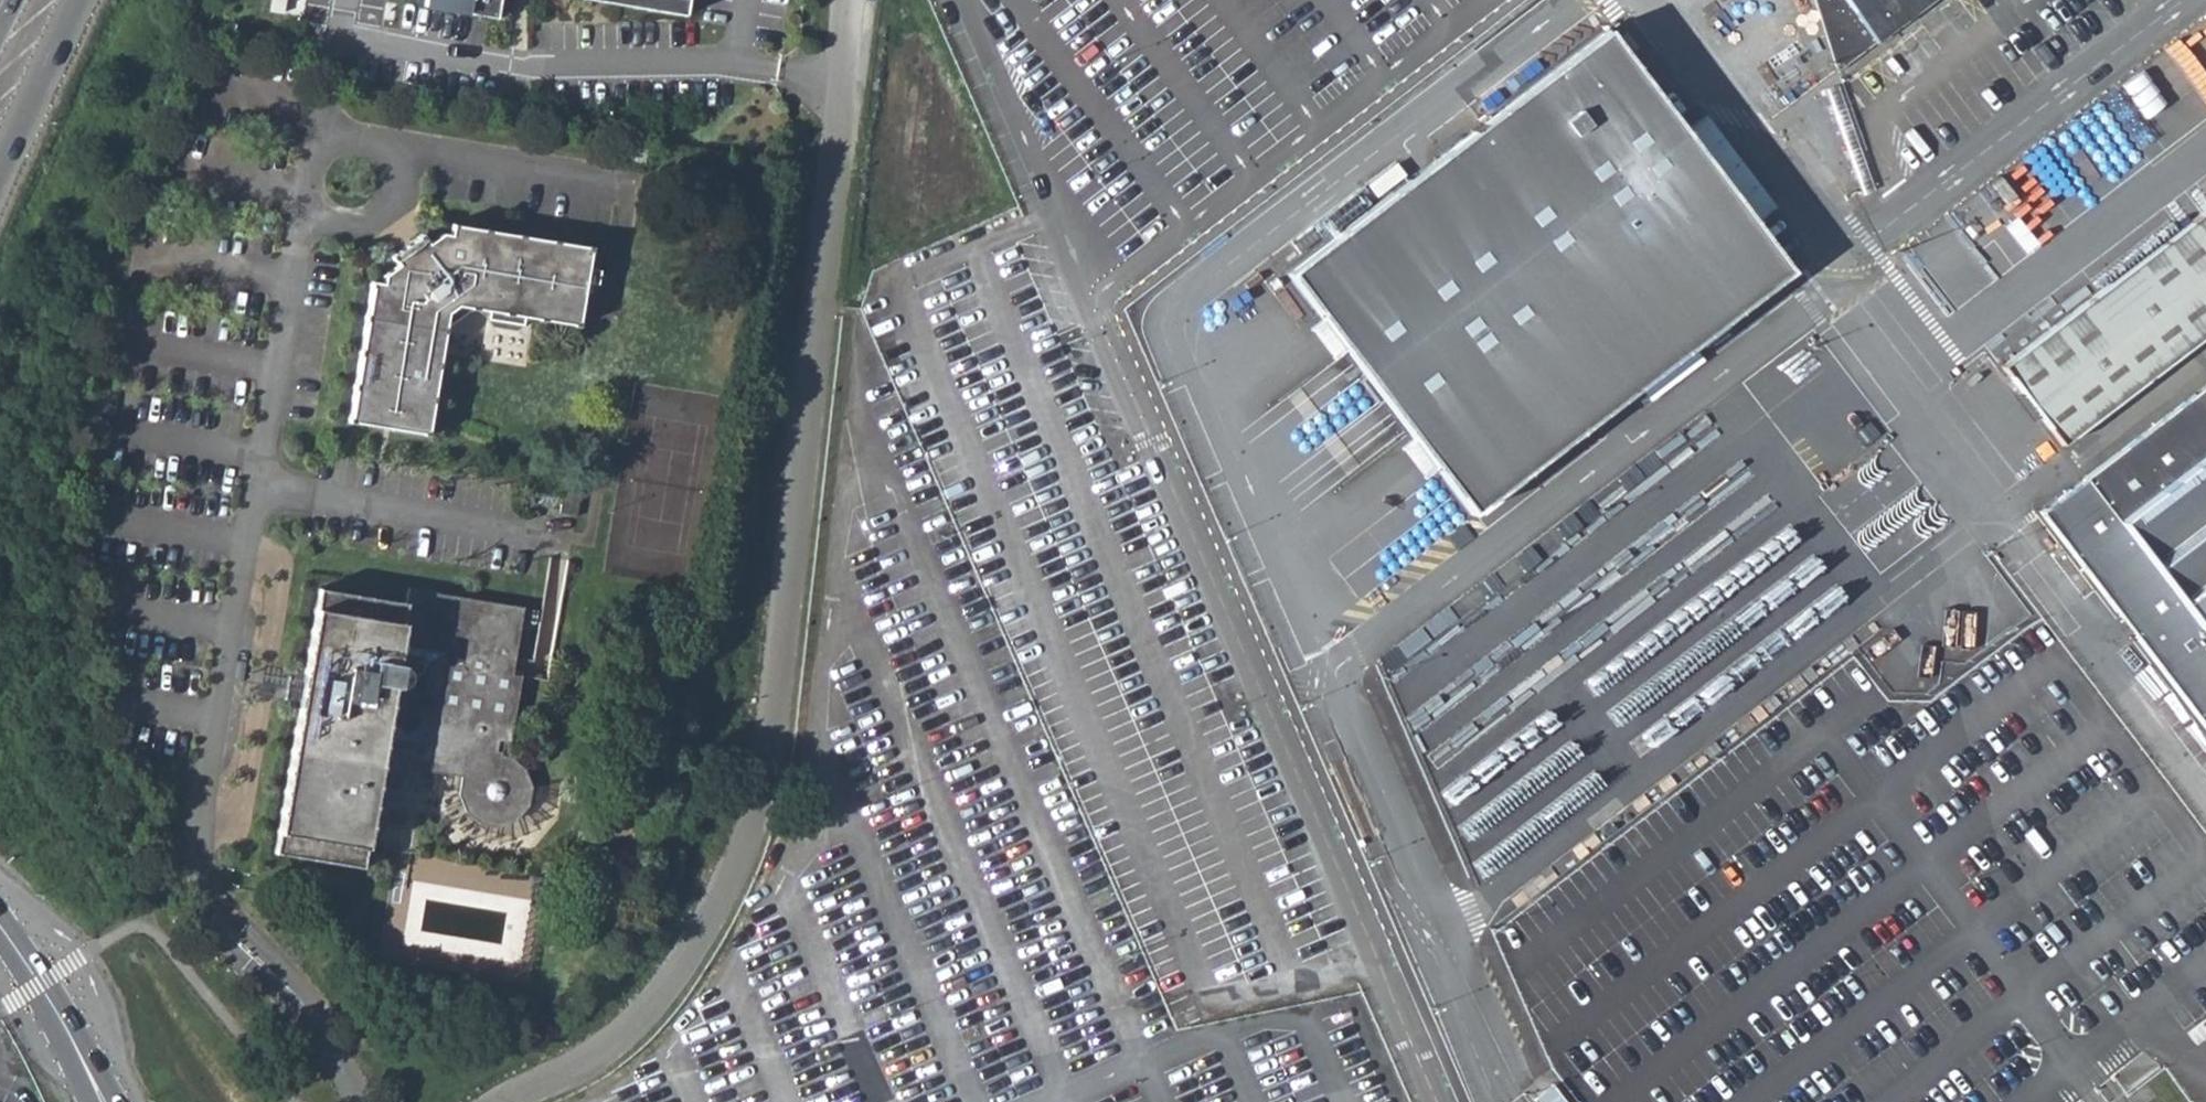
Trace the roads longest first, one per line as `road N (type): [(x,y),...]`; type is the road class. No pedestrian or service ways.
road 1 (unclassified): [(849,0),(772,745),(757,817),(731,888),(641,1019),(598,1058),(507,1101)]
road 2 (secondary): [(0,168),(79,0)]

